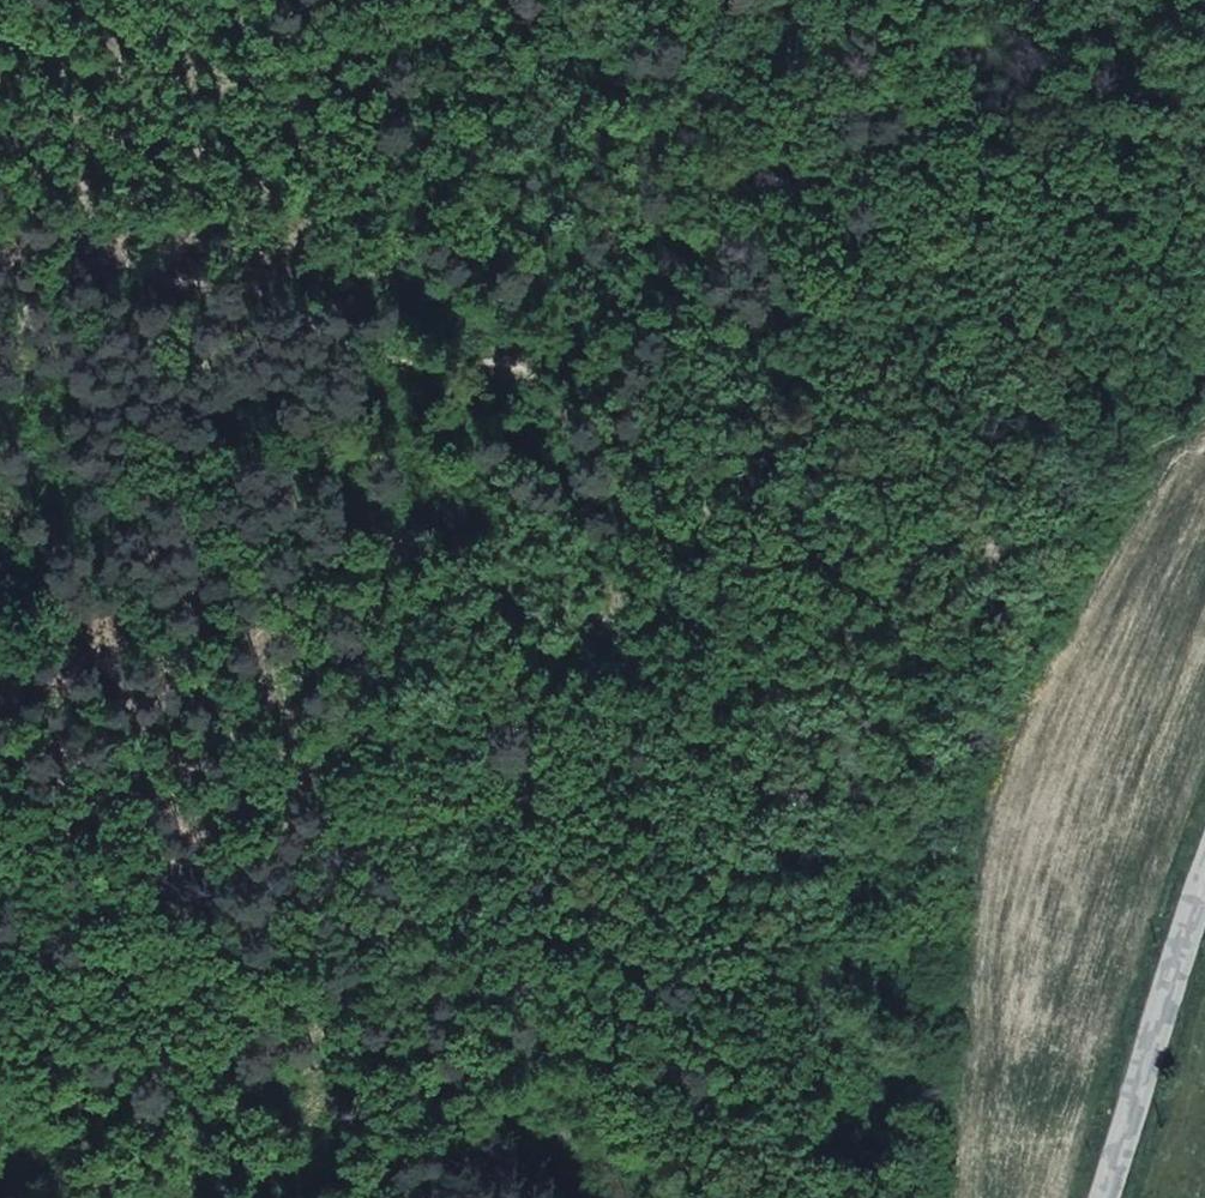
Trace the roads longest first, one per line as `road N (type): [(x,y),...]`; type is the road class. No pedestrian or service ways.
road 1 (track): [(1204,398),(1070,511),(998,532),(827,521),(714,493),(617,447),(536,361),(399,351),(270,294),(152,260),(81,267),(22,308),(0,341)]
road 2 (unclassified): [(1087,1197),(1170,910),(1204,820)]

